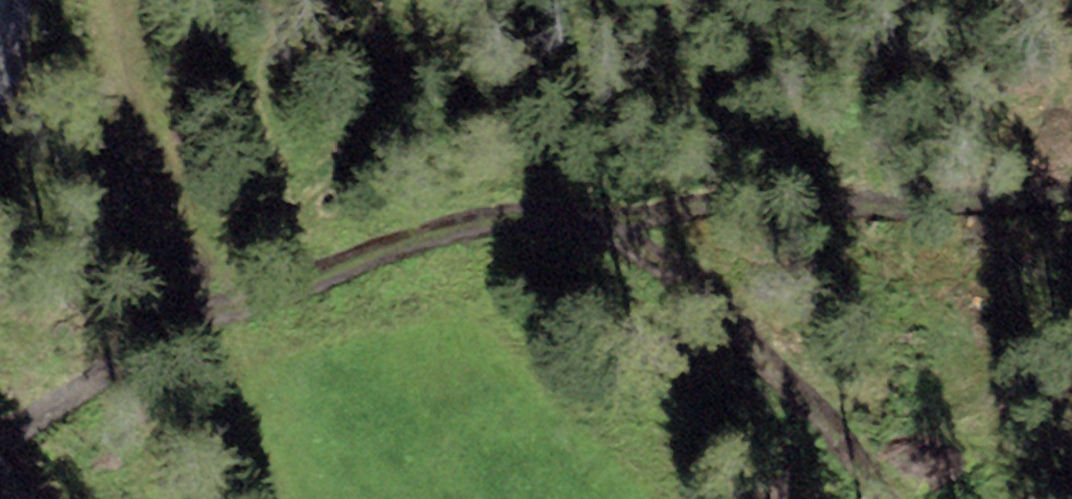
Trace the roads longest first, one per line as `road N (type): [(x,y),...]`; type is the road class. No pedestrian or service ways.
road 1 (track): [(0,409),(149,286),(375,178),(684,237),(866,400),(901,498)]
road 2 (track): [(684,237),(1071,178)]
road 3 (track): [(126,0),(69,352)]

